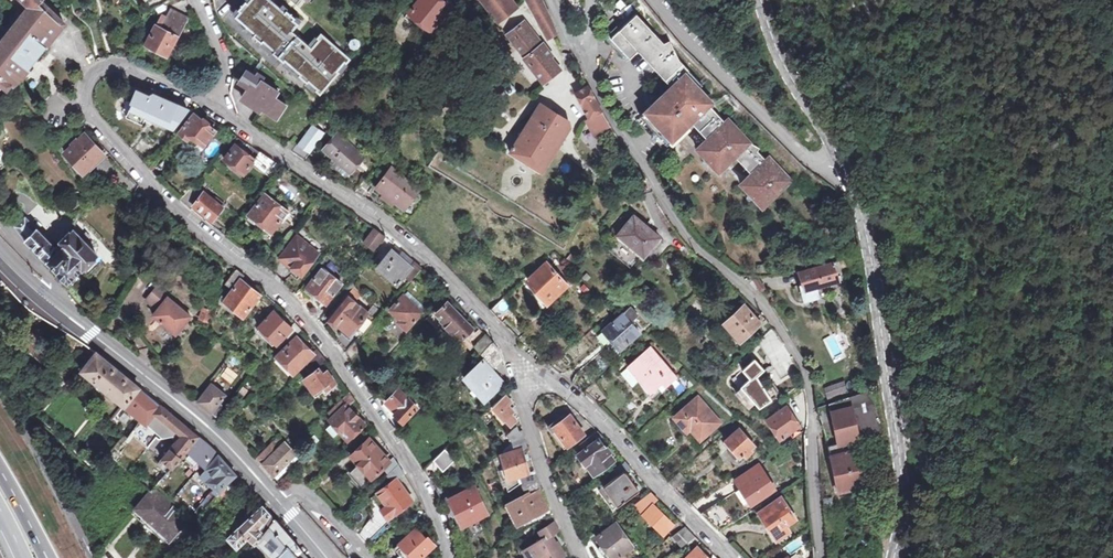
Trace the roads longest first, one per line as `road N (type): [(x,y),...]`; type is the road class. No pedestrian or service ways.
road 1 (residential): [(448,557),(438,520),(394,437),(329,347),(266,278),(159,192),(101,132),(85,93),(95,71),(112,63),(146,72),(212,110)]
road 2 (unclassified): [(818,557),(810,390),(791,347),(669,211),(579,40)]
road 3 (residential): [(212,110),(430,262),(495,328),(529,377)]
road 4 (tertiary): [(894,557),(905,507),(861,199),(846,169)]
road 5 (tertiary): [(56,307),(225,440),(281,505)]
road 6 (residential): [(529,377),(599,419),(728,557)]
road 7 (residential): [(846,169),(815,162),(657,0)]
road 8 (residential): [(529,377),(522,401),(537,462),(580,557)]
road 9 (tertiary): [(846,169),(778,45),(762,0)]
road 10 (track): [(941,557),(935,505),(910,449),(896,441)]

